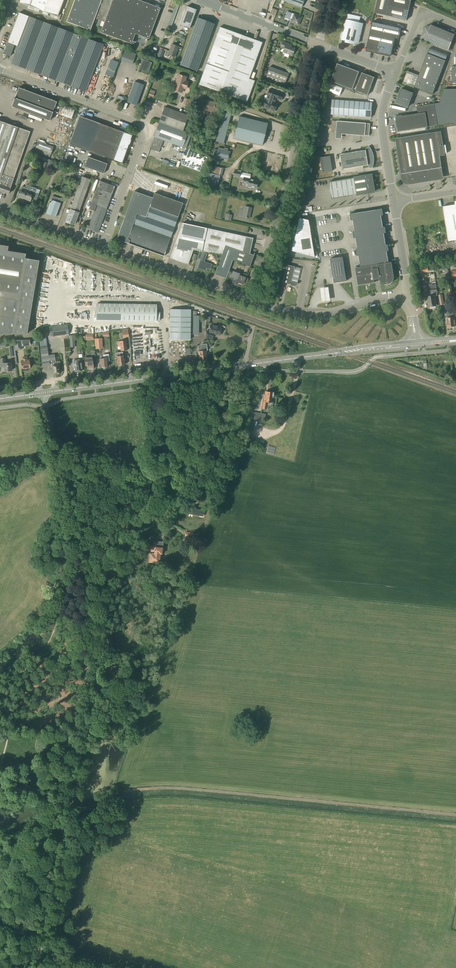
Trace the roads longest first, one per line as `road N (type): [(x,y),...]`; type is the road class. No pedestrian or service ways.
road 1 (unclassified): [(40,957),(97,673),(81,635),(82,569),(43,393)]
road 2 (primary): [(43,393),(417,345)]
road 3 (unclassified): [(103,247),(141,124),(0,70)]
road 4 (unclassified): [(259,305),(320,45)]
road 5 (unclassified): [(259,305),(103,247)]
road 6 (unclassified): [(259,305),(318,316),(408,295)]
road 7 (unclassified): [(393,202),(383,119),(395,74)]

